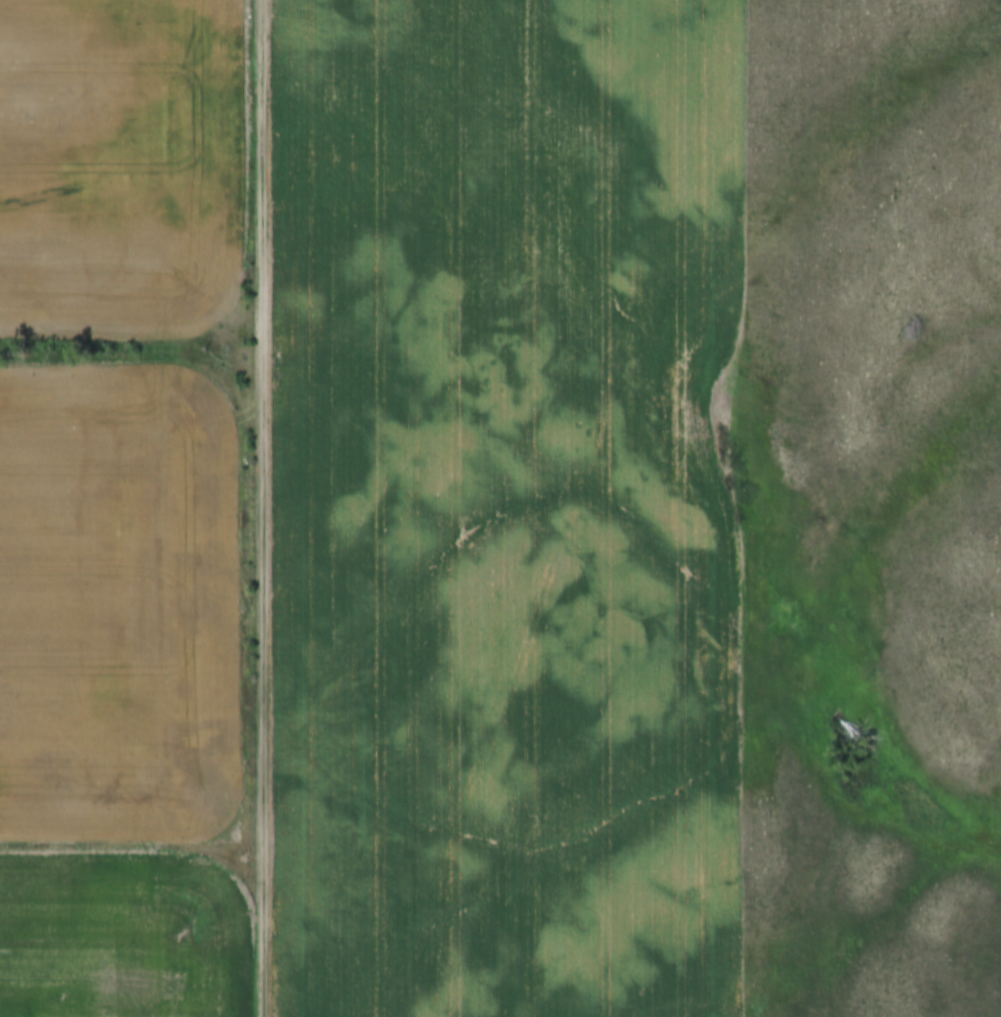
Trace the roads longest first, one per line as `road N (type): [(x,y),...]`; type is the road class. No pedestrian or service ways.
road 1 (track): [(264,1016),(262,0)]

